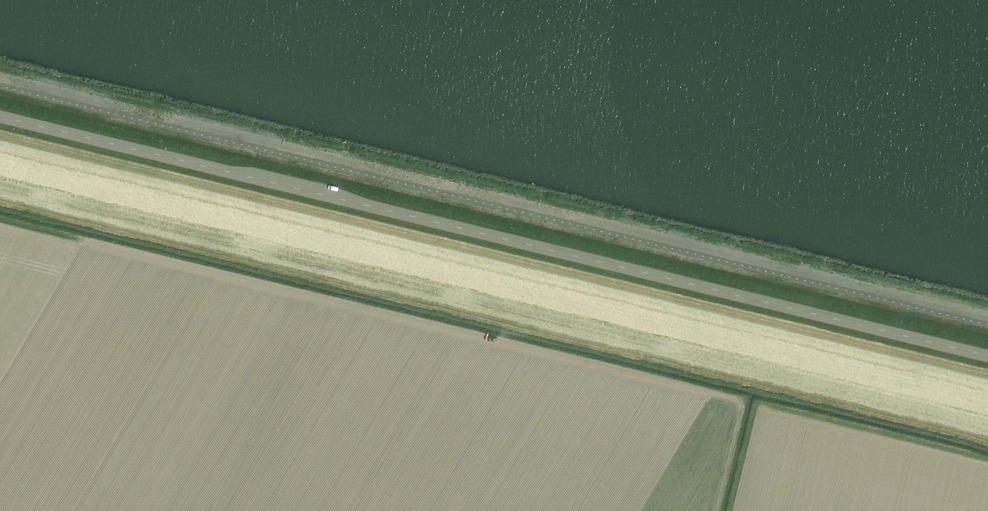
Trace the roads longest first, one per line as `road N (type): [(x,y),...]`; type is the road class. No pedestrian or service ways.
road 1 (tertiary): [(987,358),(0,119)]

